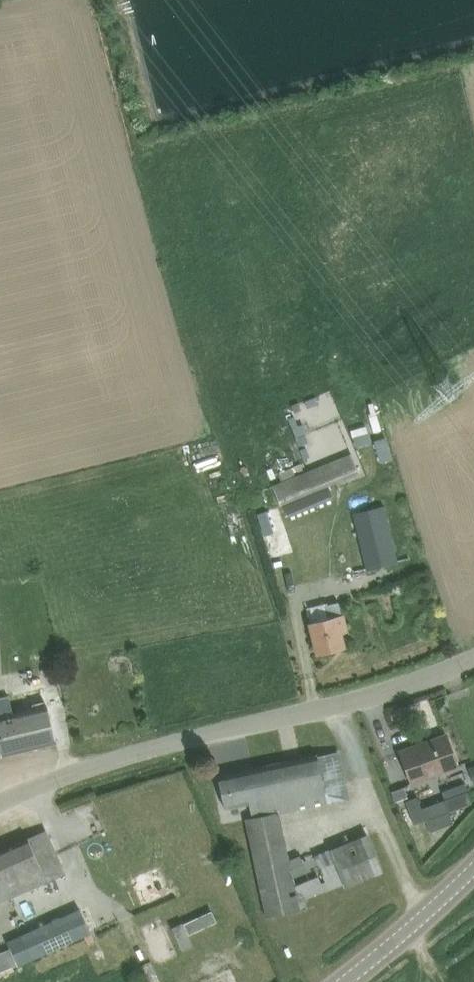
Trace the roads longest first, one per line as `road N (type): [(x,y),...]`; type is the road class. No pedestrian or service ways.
road 1 (unclassified): [(0,799),(56,775),(366,697),(473,660)]
road 2 (tertiary): [(340,981),(473,864)]

